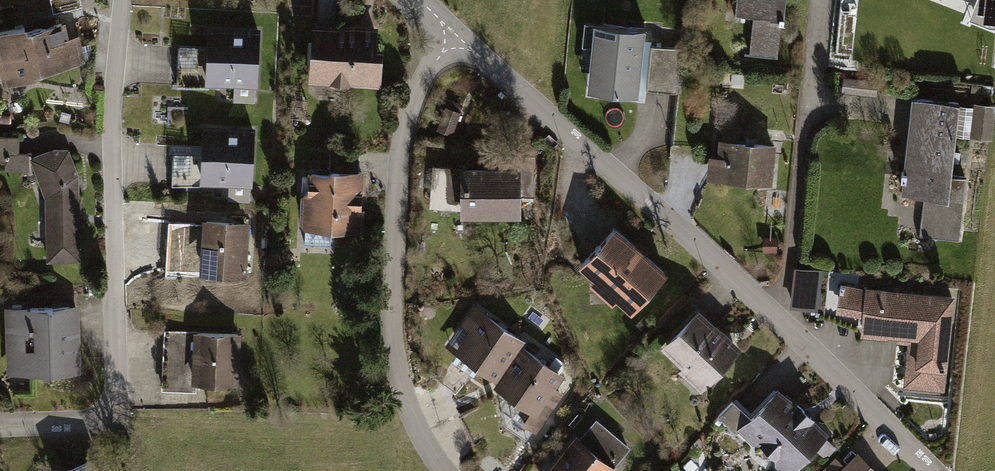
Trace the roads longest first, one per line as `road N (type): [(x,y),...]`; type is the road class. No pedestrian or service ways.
road 1 (residential): [(455,37),(658,211),(928,470)]
road 2 (residential): [(123,0),(112,140),(116,400),(88,422),(0,428)]
road 3 (residential): [(455,37),(415,96),(403,134),(392,305),(398,376),(442,470)]

